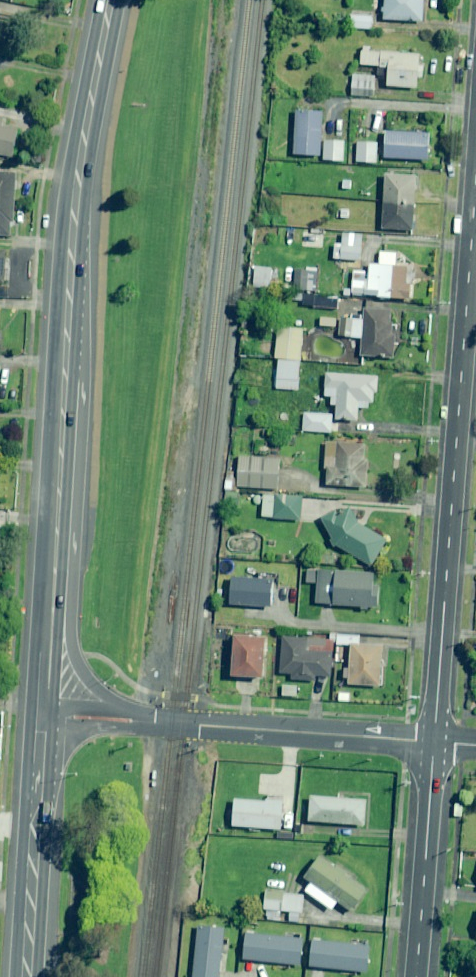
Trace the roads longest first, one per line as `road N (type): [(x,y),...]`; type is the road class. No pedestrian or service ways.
road 1 (secondary): [(52,600),(70,258),(110,0)]
road 2 (residential): [(475,159),(432,741)]
road 3 (unclassified): [(432,741),(135,720)]
road 4 (secondary): [(27,976),(43,713)]
road 5 (residential): [(432,741),(411,976)]
road 6 (secondary): [(52,600),(90,681),(135,720)]

